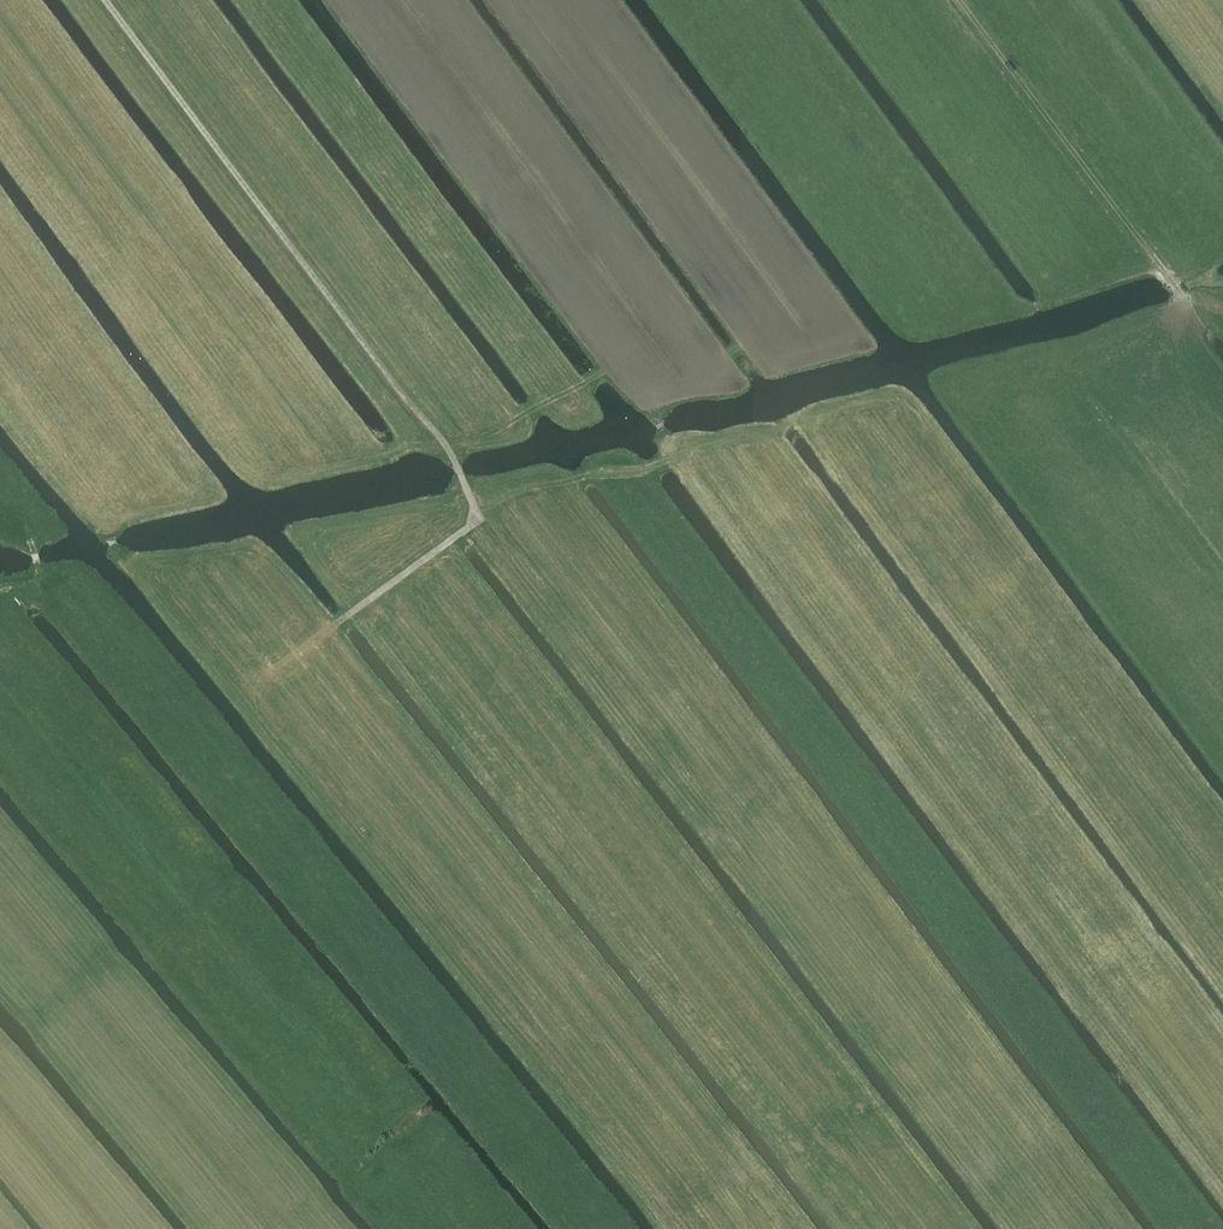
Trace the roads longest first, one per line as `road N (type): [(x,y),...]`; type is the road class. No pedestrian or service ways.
road 1 (track): [(335,625),(468,527),(475,513),(443,441),(104,0)]
road 2 (track): [(962,0),(1179,295),(1222,308)]

